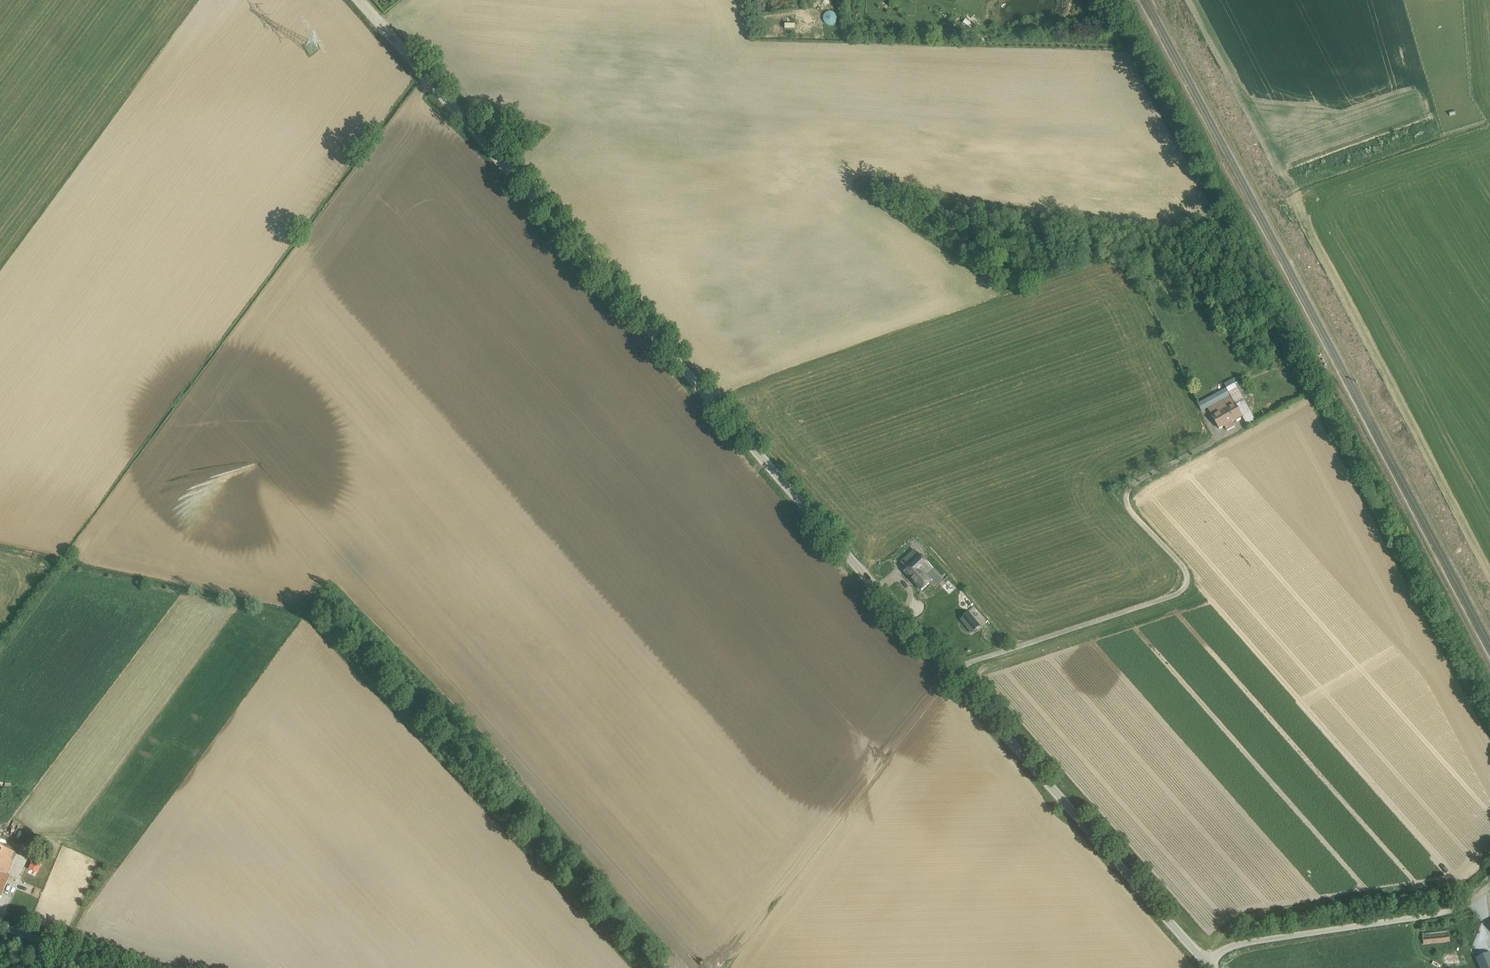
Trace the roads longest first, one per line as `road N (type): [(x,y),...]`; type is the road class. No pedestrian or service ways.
road 1 (unclassified): [(1210,966),(360,0)]
road 2 (unclassified): [(1210,966),(1241,947),(1474,905),(1489,889)]
road 3 (unclassified): [(112,967),(0,921)]

